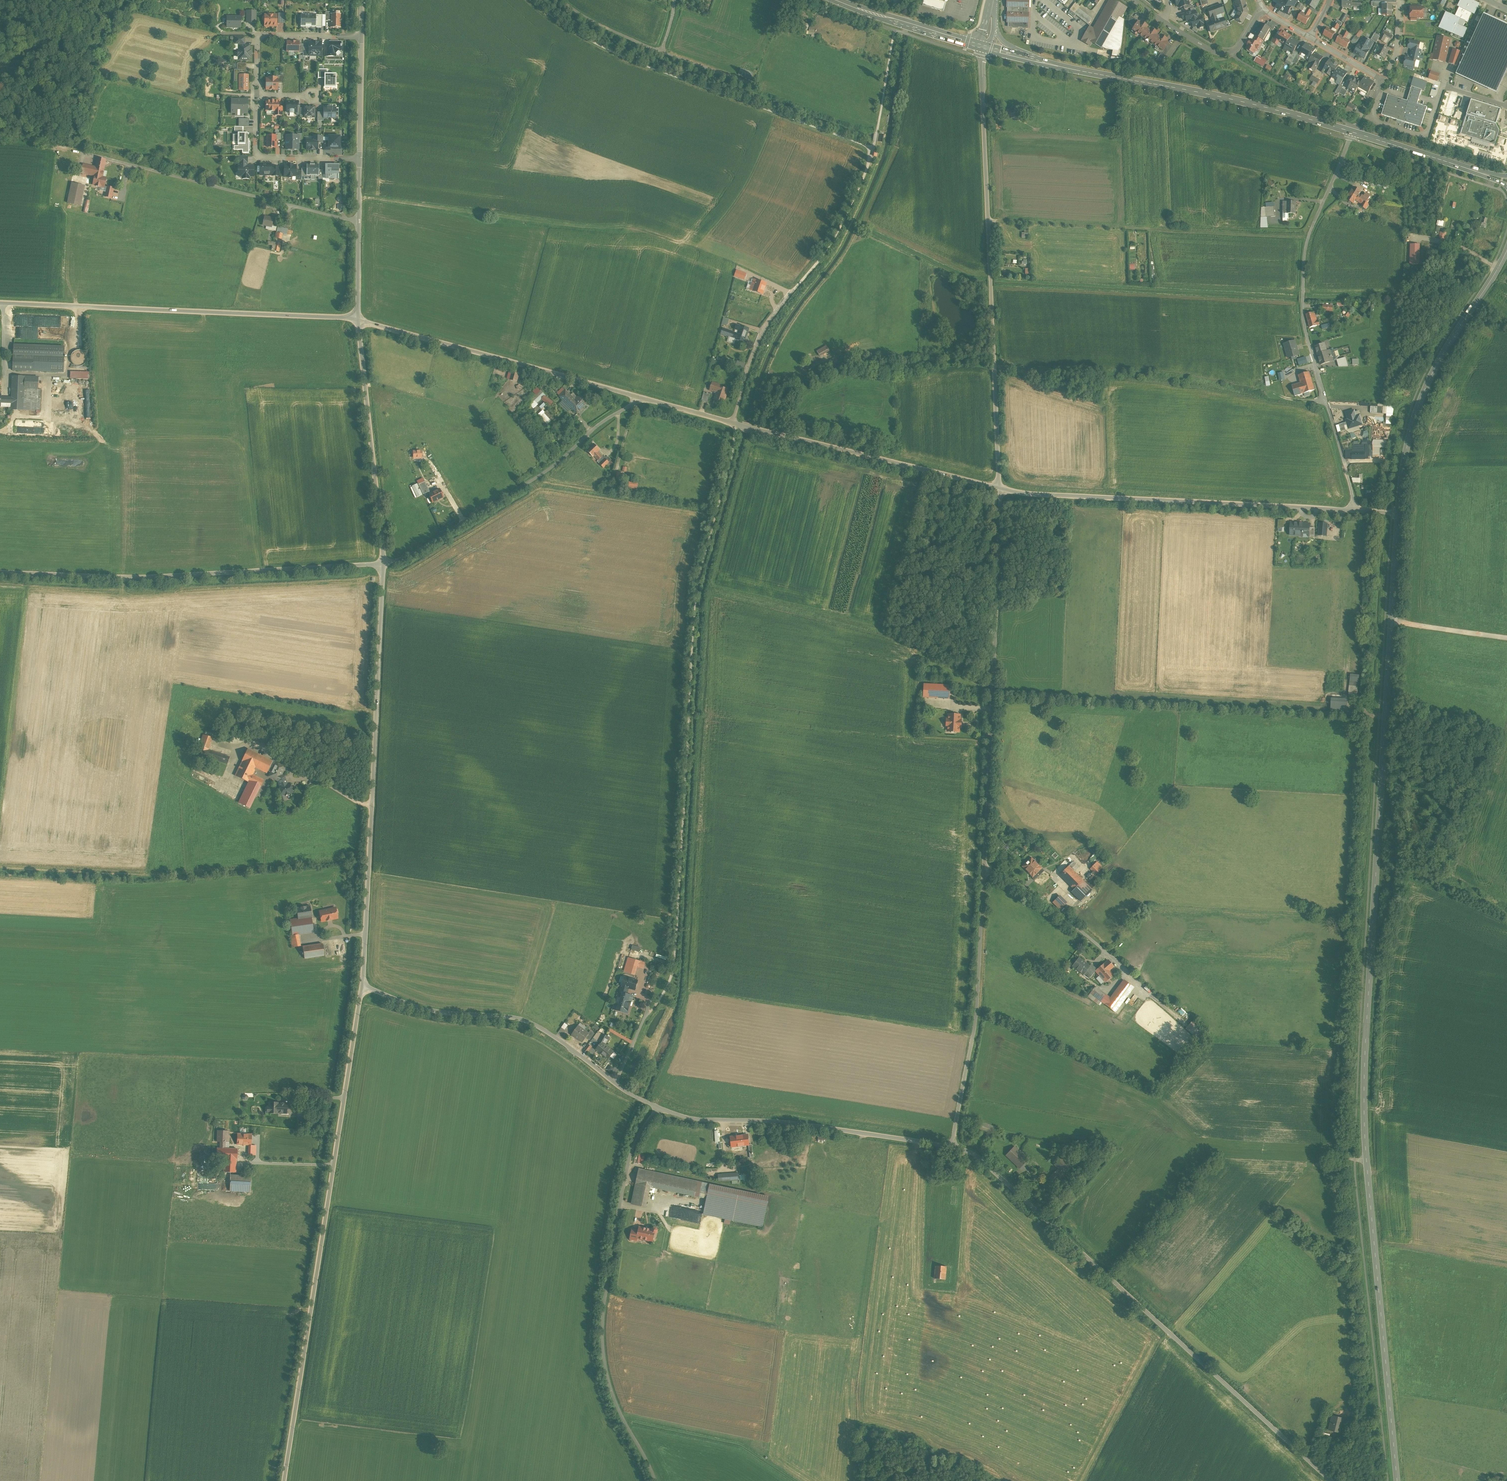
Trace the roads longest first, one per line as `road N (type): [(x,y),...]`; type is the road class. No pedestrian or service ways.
road 1 (tertiary): [(1398,513),(1364,1089),(1397,1480)]
road 2 (unclassified): [(952,1147),(976,1010),(999,488)]
road 3 (track): [(735,423),(697,598),(674,967),(644,1020)]
road 4 (unclassified): [(952,1147),(978,1158),(1332,1480)]
road 5 (unclassified): [(284,1480),(362,988)]
road 6 (unclassified): [(999,488),(985,47)]
road 7 (unclassified): [(362,988),(382,564)]
road 8 (unclassified): [(1398,513),(999,488)]
road 9 (unclassified): [(656,1480),(612,1387),(603,1328),(631,1161),(659,1106)]
road 10 (unclassified): [(382,564),(125,578),(0,573)]
road 11 (unclassified): [(0,304),(355,320)]
road 12 (unclassified): [(362,988),(420,1008),(524,1021),(659,1106)]
road 13 (secondary): [(1037,60),(1352,132)]
road 14 (track): [(988,221),(1309,237)]
road 15 (unclassified): [(644,399),(530,482),(408,557),(382,564)]
road 16 (unclassified): [(355,320),(644,399)]
road 17 (unclassified): [(659,1106),(952,1147)]
road 18 (tertiary): [(1506,250),(1424,391),(1398,513)]
road 19 (unclassified): [(1352,132),(1319,208),(1303,273),(1304,319),(1327,406)]
road 20 (unclassified): [(999,488),(735,423)]
road 21 (unclassified): [(382,564),(355,320)]
road 22 (residential): [(359,159),(255,157),(256,96)]
road 23 (residential): [(256,96),(258,35),(360,37)]
road 24 (secondary): [(1352,132),(1506,182)]
road 25 (unclassified): [(355,320),(359,159)]
road 26 (secondary): [(836,0),(985,47)]
road 27 (unclassified): [(735,423),(756,344),(790,294)]
road 28 (residential): [(1262,4),(1224,53),(1161,20)]
road 29 (unclassified): [(359,159),(360,37)]

